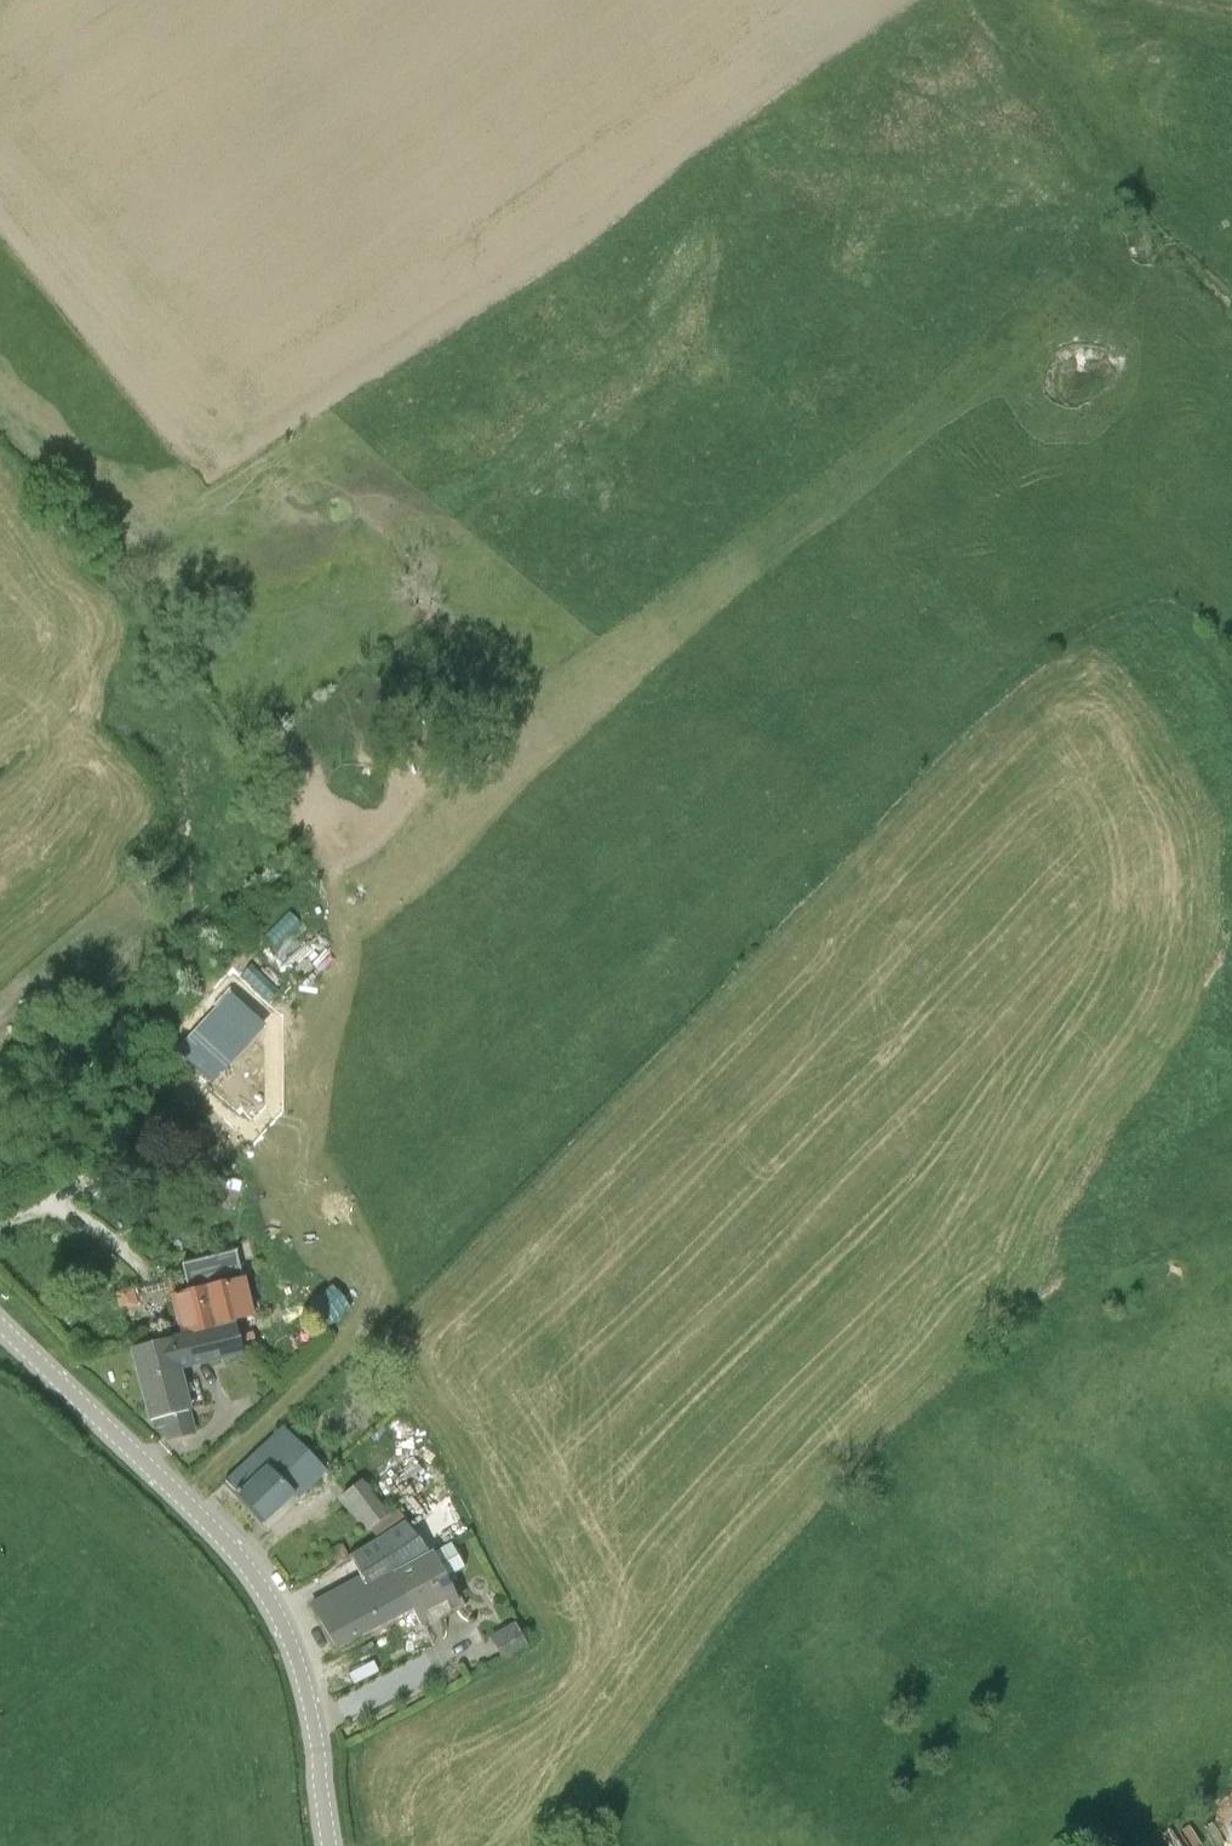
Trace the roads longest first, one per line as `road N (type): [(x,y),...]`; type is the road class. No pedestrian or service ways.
road 1 (unclassified): [(324,1845),(297,1693),(270,1610),(201,1524),(0,1329)]

